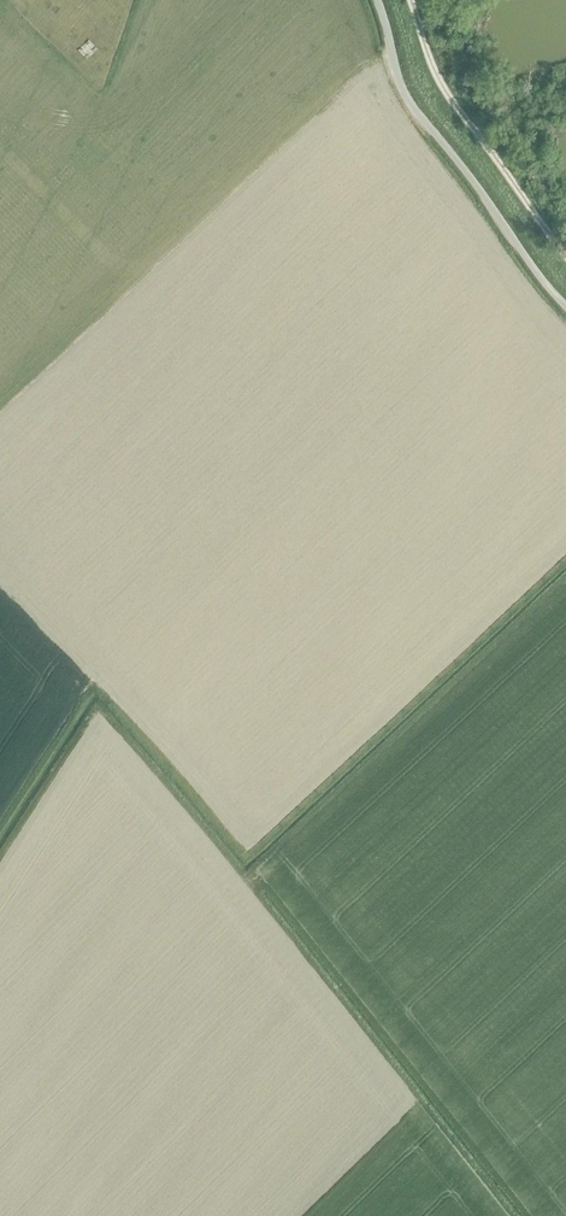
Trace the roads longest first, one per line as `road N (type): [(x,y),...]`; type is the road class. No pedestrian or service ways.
road 1 (unclassified): [(377,0),(409,101),(565,303)]
road 2 (track): [(412,0),(439,82),(565,254)]

